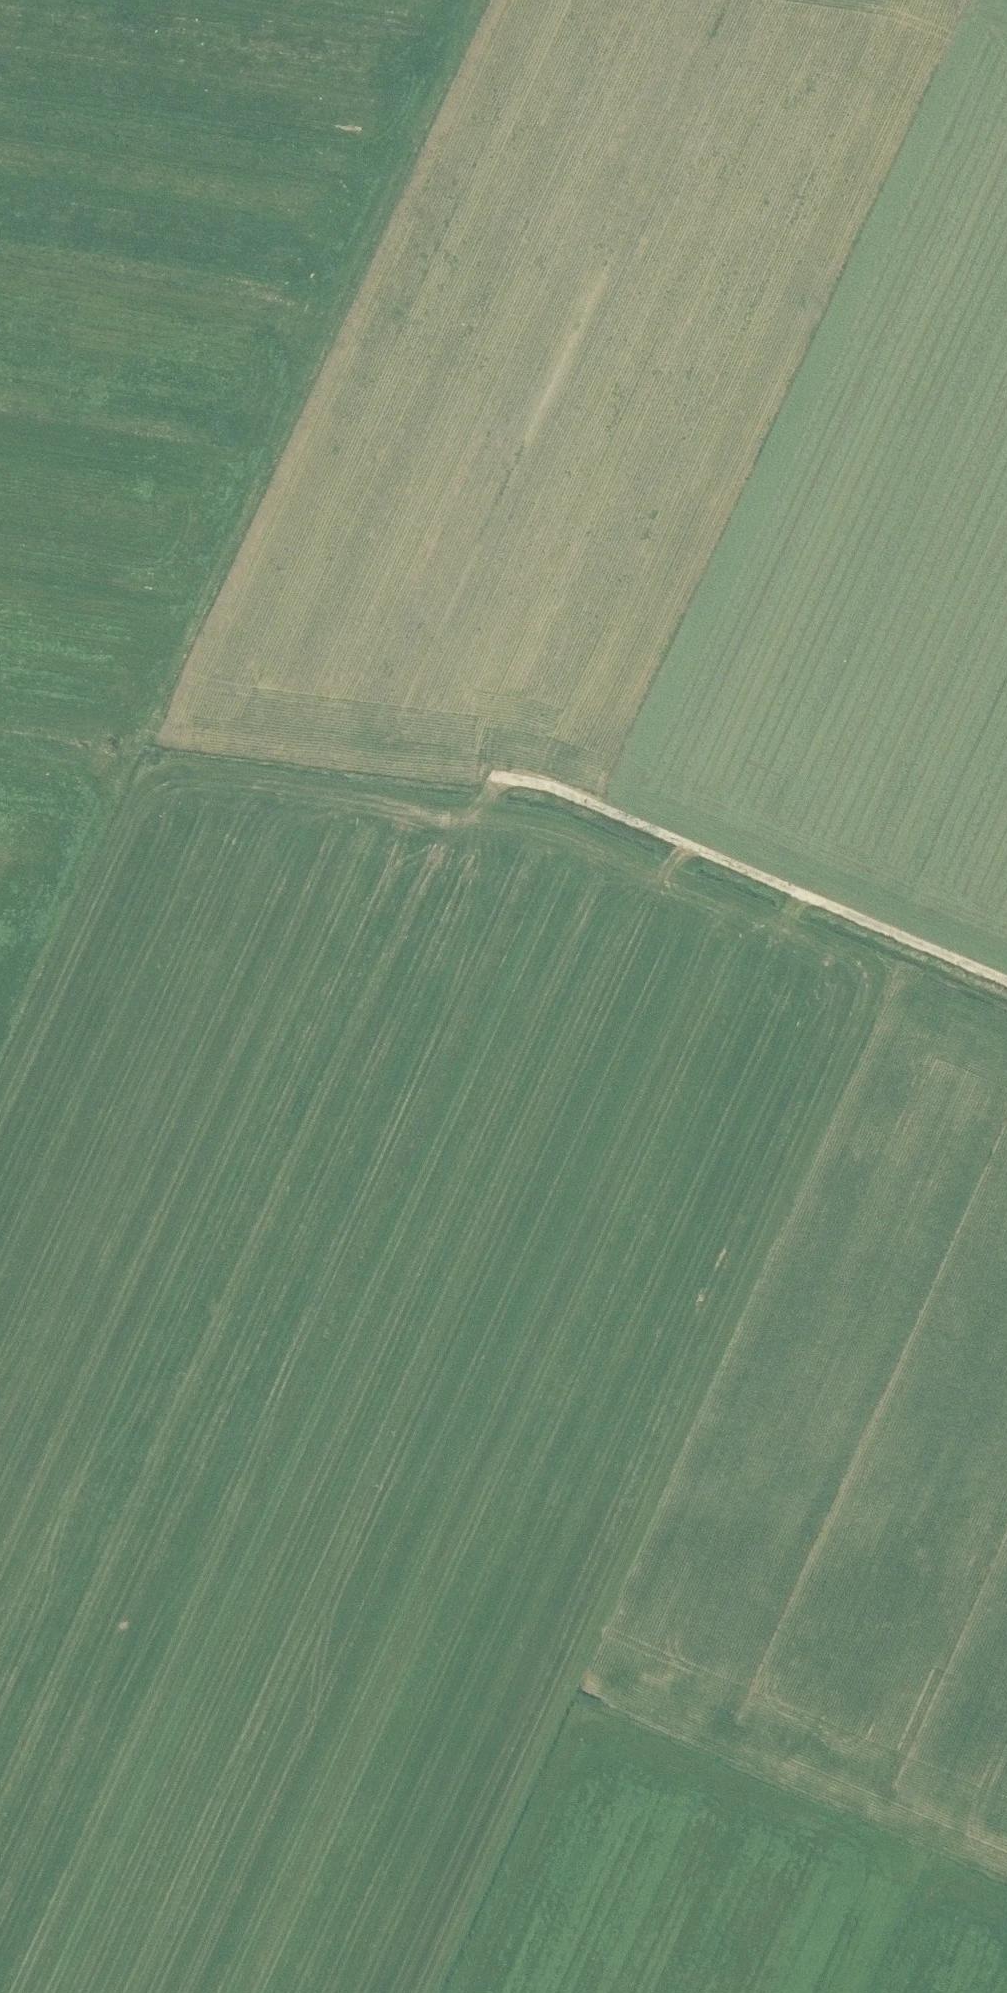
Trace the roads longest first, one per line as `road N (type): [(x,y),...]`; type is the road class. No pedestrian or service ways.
road 1 (track): [(1006,982),(550,788),(489,777)]

